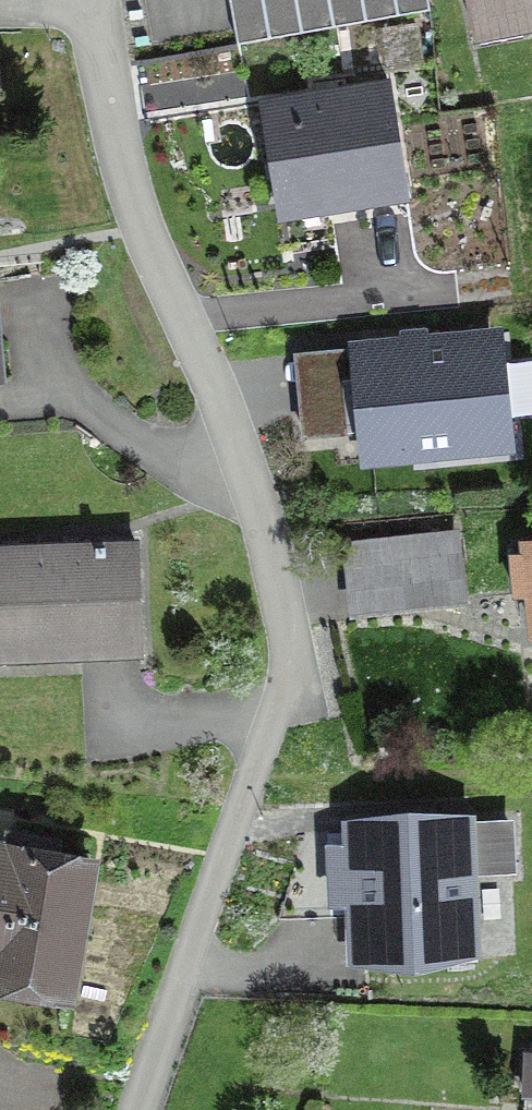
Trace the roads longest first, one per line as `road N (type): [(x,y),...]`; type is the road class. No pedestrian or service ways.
road 1 (residential): [(82,0),(119,175),(246,465),(291,650),(283,696),(131,1109)]

